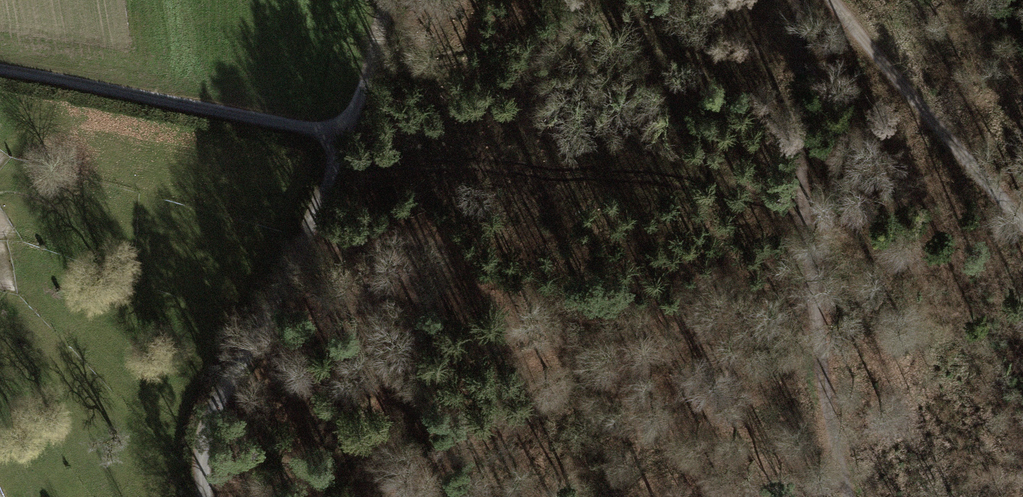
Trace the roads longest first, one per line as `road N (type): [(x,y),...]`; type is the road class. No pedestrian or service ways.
road 1 (track): [(852,496),(810,263),(794,98),(797,0)]
road 2 (track): [(348,137),(322,217),(219,400),(215,496)]
road 3 (track): [(0,67),(348,137)]
road 4 (track): [(1022,228),(831,0)]
road 5 (track): [(389,0),(348,137)]

